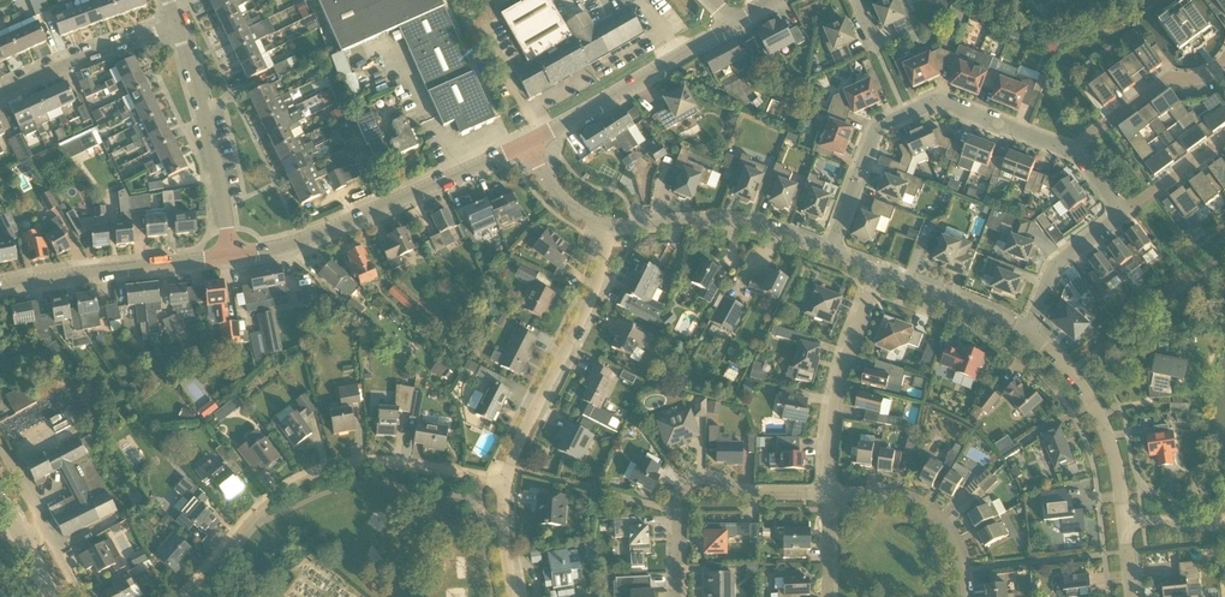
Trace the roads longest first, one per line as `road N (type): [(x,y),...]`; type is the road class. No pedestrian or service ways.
road 1 (residential): [(504,484),(397,467),(310,478),(273,501),(186,596)]
road 2 (residential): [(1071,151),(944,104),(905,116),(881,128),(870,145),(830,253)]
road 3 (tertiary): [(231,257),(313,237),(529,145)]
road 4 (residential): [(504,484),(595,293),(607,227)]
road 5 (residential): [(676,596),(674,511),(683,490),(714,483),(746,497),(828,497)]
road 6 (tertiary): [(529,145),(733,23)]
road 7 (residential): [(231,257),(210,137),(177,27)]
road 8 (tertiary): [(0,289),(231,257)]
road 9 (residential): [(828,497),(835,396),(877,272)]
road 10 (residential): [(830,253),(744,224),(607,227)]
road 11 (residential): [(1125,522),(1099,417),(1028,333)]
road 12 (residential): [(968,596),(956,540),(936,518),(889,497),(828,497)]
road 13 (residential): [(0,96),(177,27)]
road 14 (residential): [(1224,64),(1204,78),(1167,80),(1071,151)]
road 15 (residential): [(1028,333),(877,272)]
road 16 (residential): [(1028,333),(1056,267),(1122,215)]
road 17 (residential): [(1122,215),(1224,141)]

